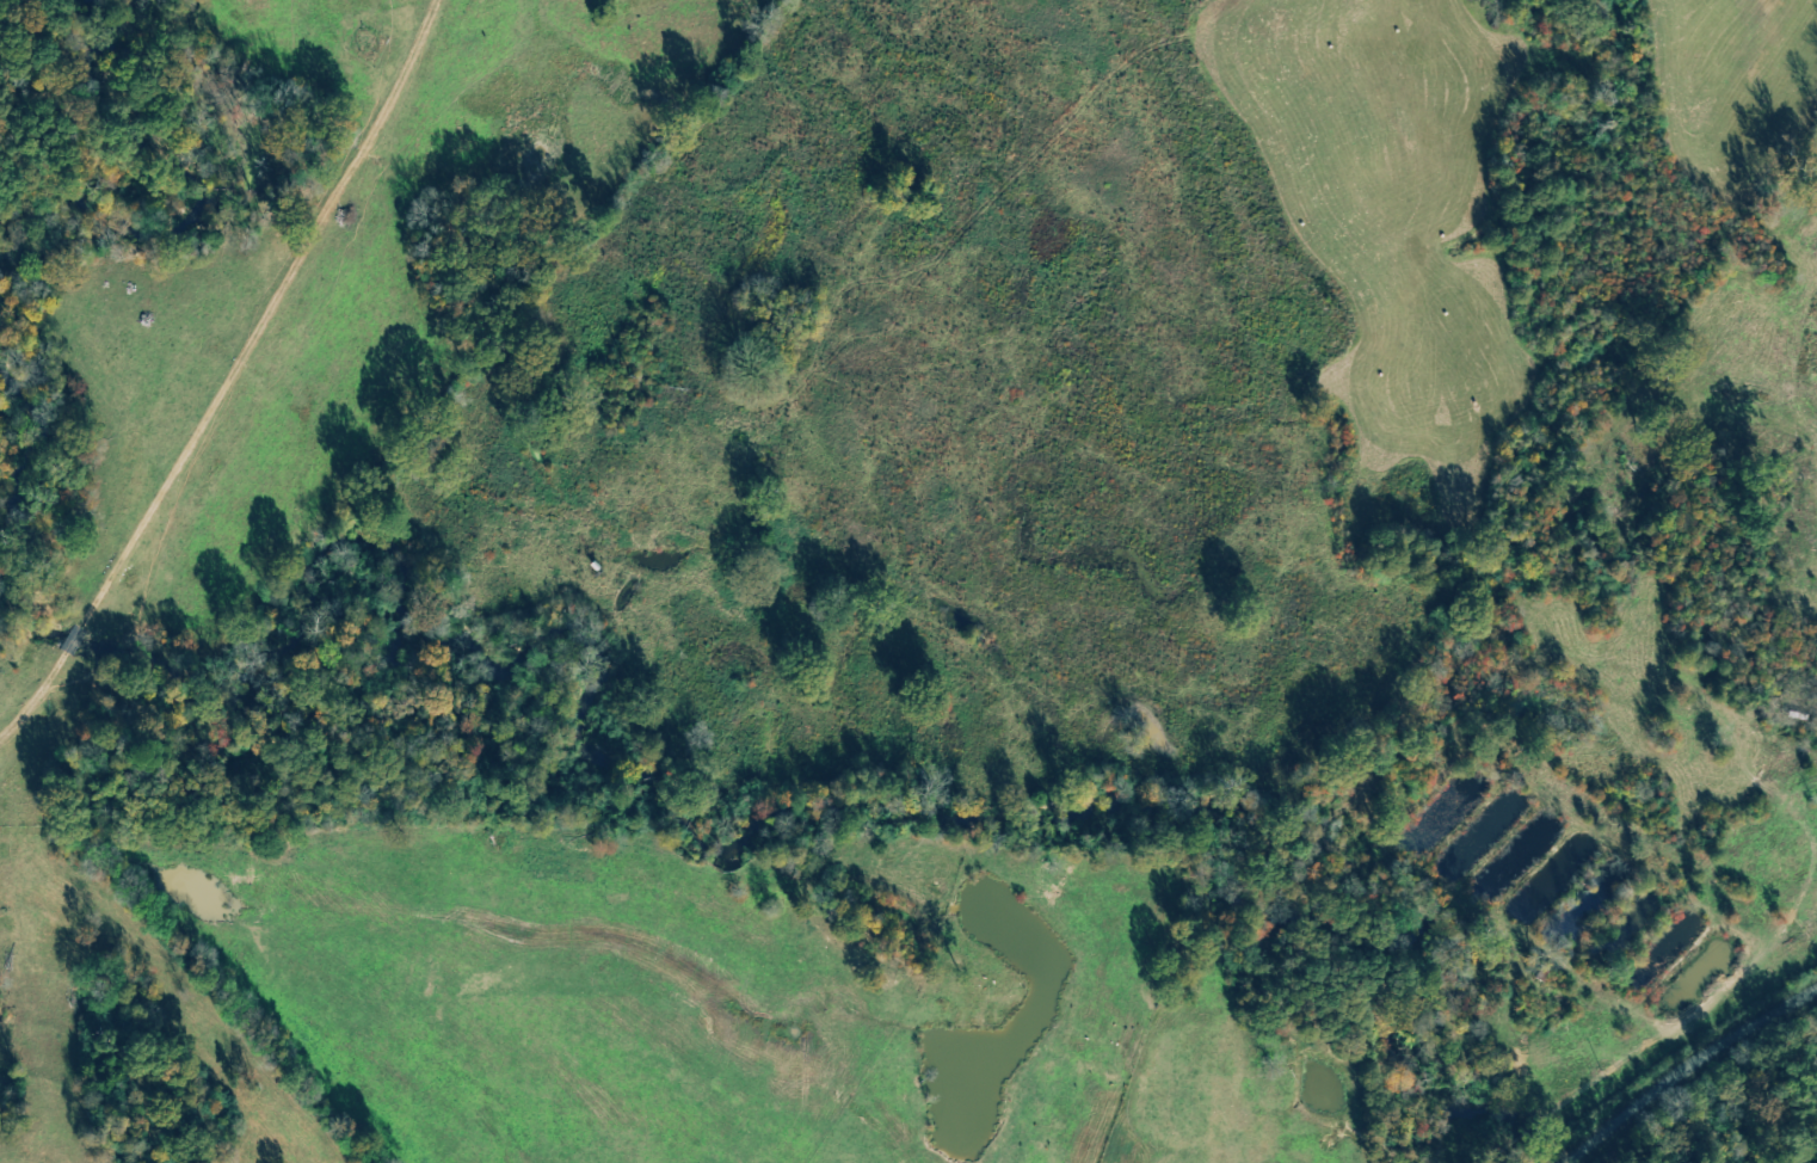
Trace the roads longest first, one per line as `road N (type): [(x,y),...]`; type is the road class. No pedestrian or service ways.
road 1 (residential): [(1816,777),(1750,653),(1671,371),(1619,235),(1585,213),(1560,164),(1361,32),(1332,0)]
road 2 (residential): [(1625,1162),(1816,1033)]

